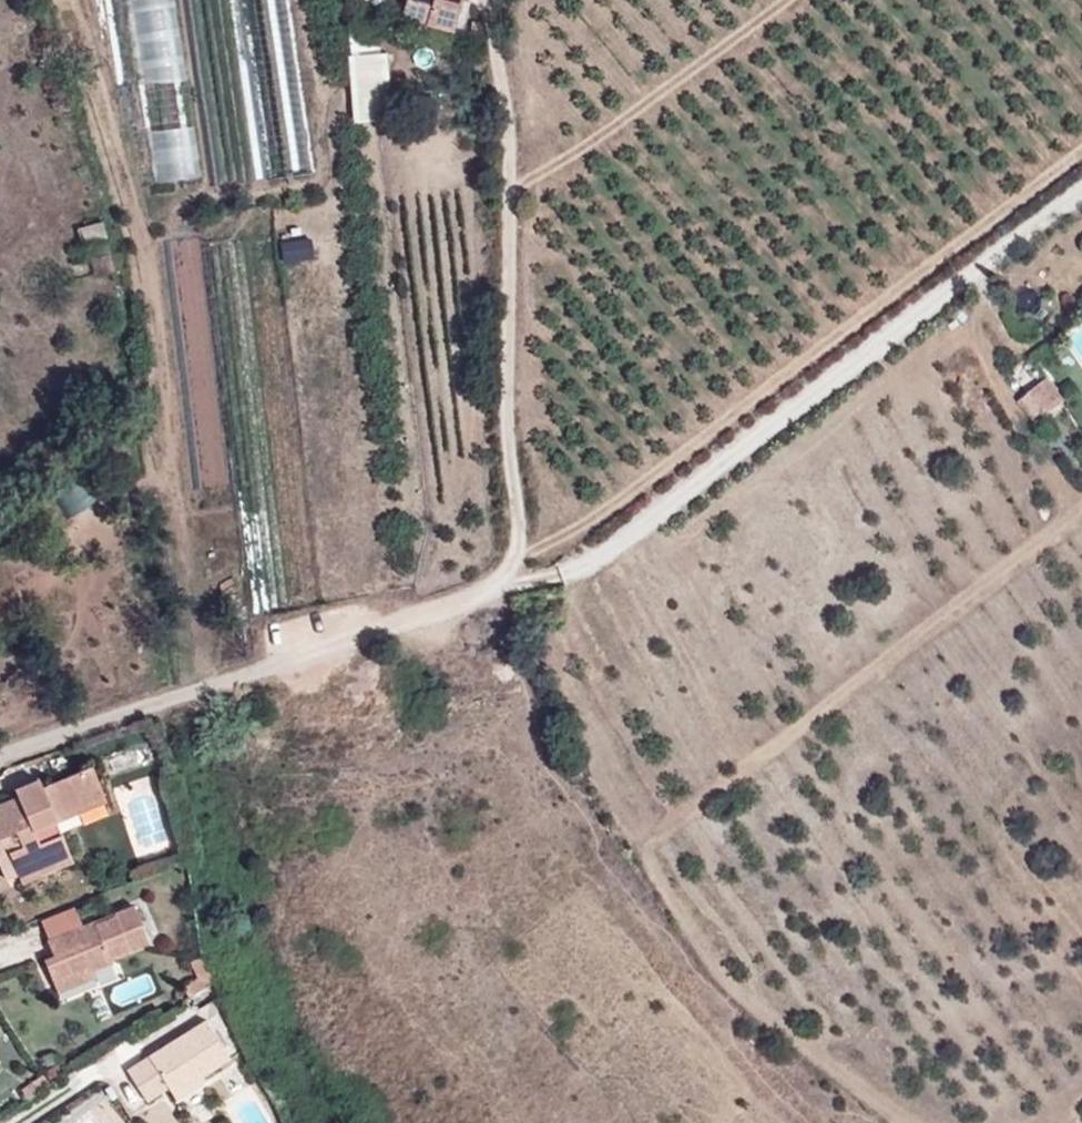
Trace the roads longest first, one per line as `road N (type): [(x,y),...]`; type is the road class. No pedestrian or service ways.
road 1 (residential): [(0,761),(607,549),(1081,202)]

